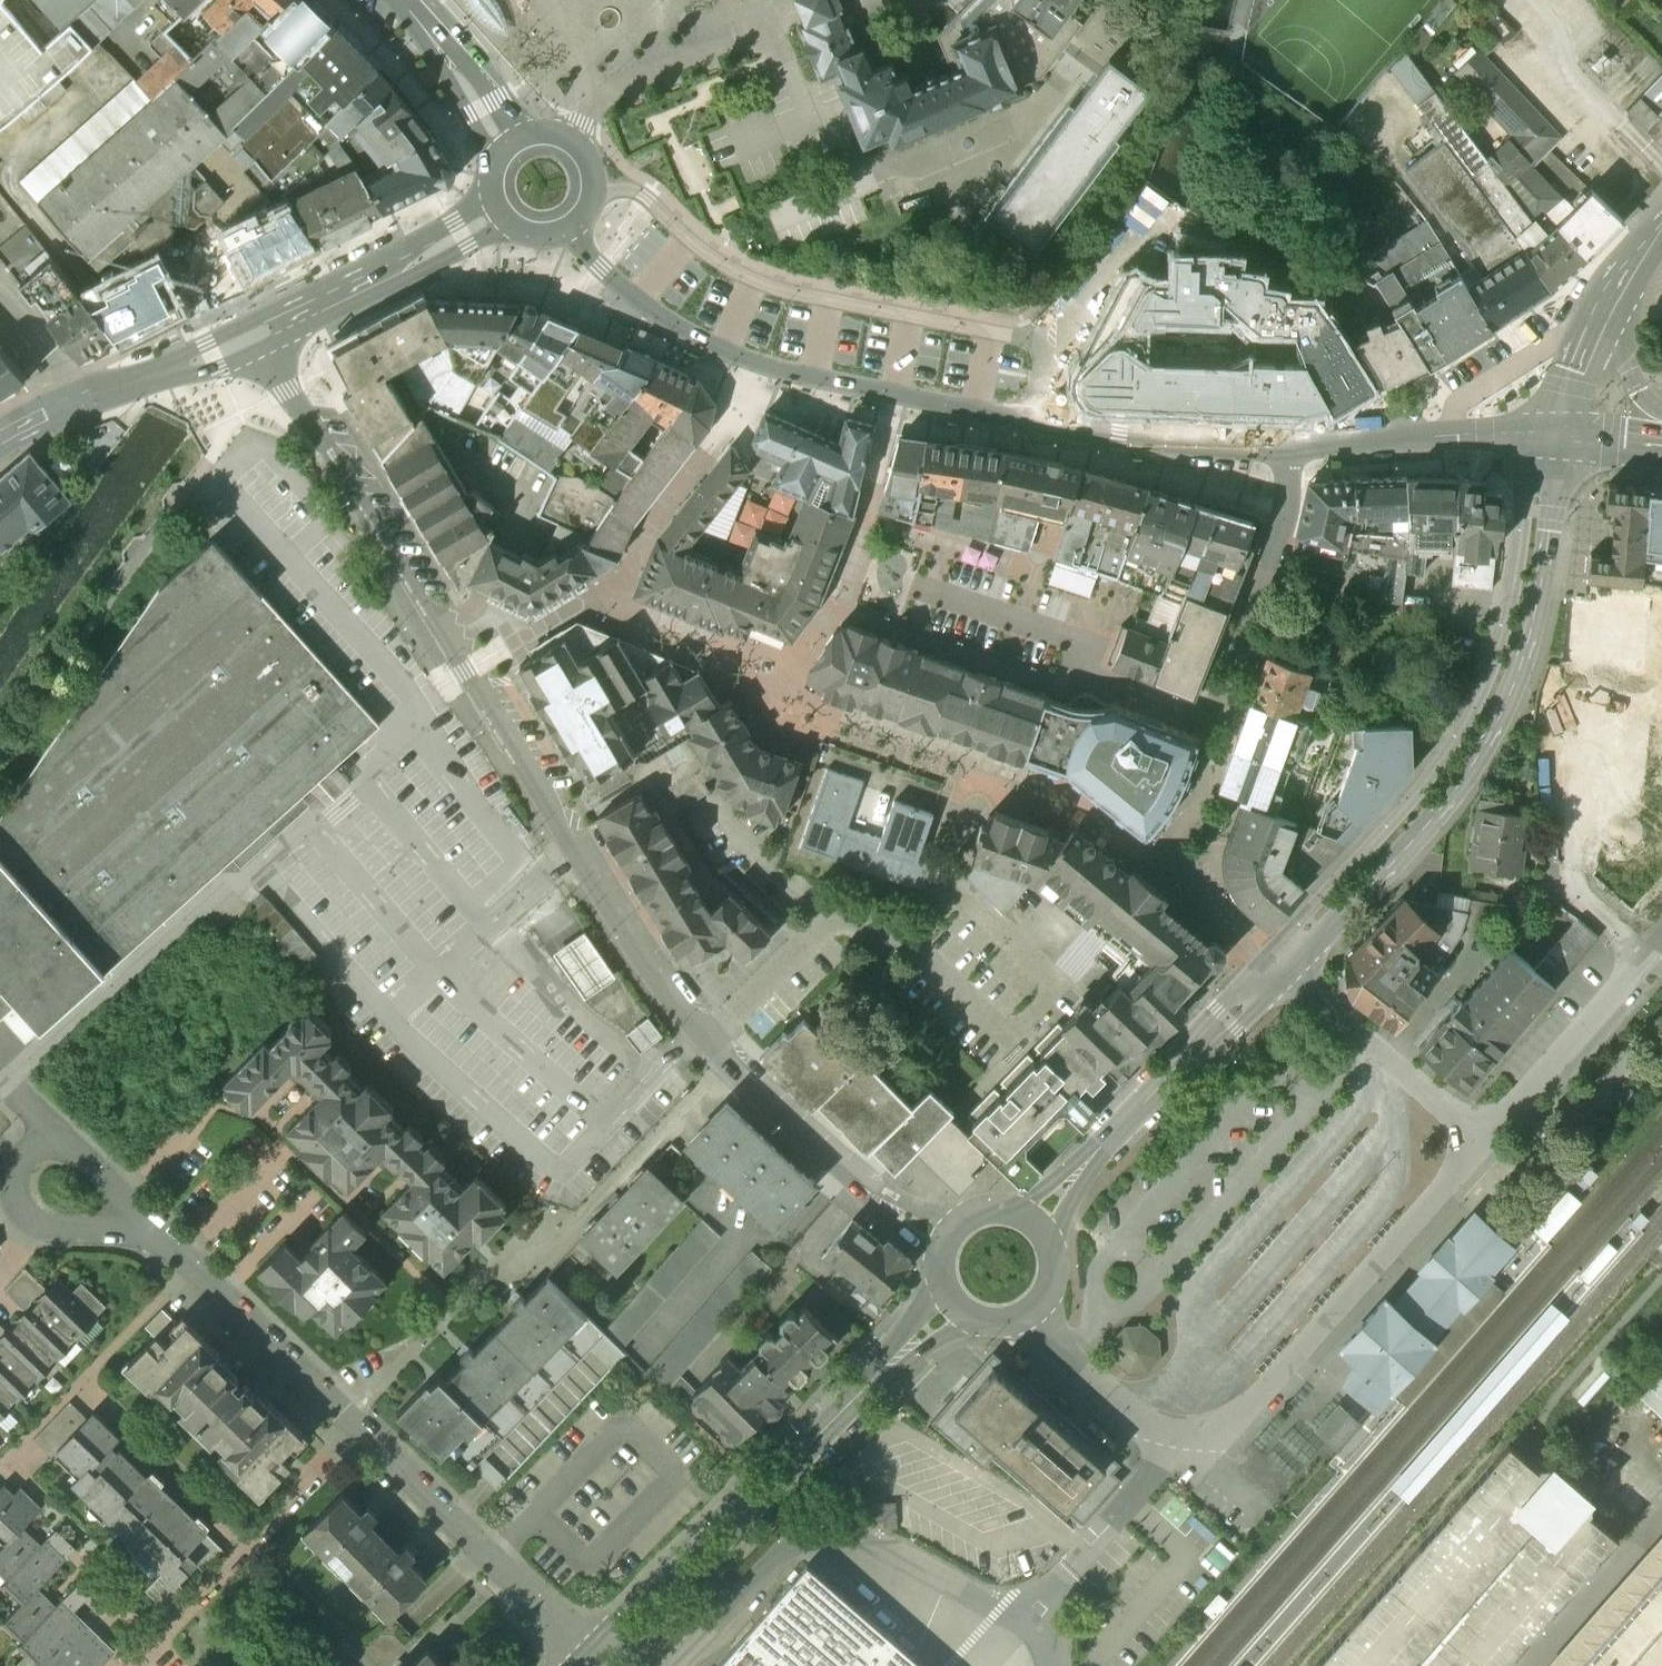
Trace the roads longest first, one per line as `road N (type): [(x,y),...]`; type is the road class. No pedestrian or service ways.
road 1 (residential): [(269,328),(293,389),(528,774),(725,1064),(876,1199),(947,1248)]
road 2 (tertiary): [(1294,448),(1120,436),(758,364),(701,342),(637,299),(588,254),(570,214)]
road 3 (secondary): [(1284,965),(1356,909),(1447,813),(1487,755),(1542,590),(1556,476),(1548,438)]
road 4 (residential): [(919,591),(1081,649),(1092,671),(1113,684),(1212,721),(1289,508),(1294,448)]
road 5 (secondary): [(1548,438),(1522,473),(1510,586),(1452,741),(1408,799),(1301,908),(1284,965)]
road 6 (secondary): [(598,1663),(897,1356),(960,1306)]
road 7 (secondary): [(1036,1226),(1284,965)]
road 8 (residential): [(598,1663),(363,1431)]
road 9 (residential): [(363,1431),(134,1213)]
road 10 (tertiary): [(0,440),(269,328)]
road 11 (residential): [(363,1431),(158,1630)]
road 12 (tertiary): [(269,328),(460,234),(504,203)]
road 13 (tertiary): [(1548,438),(1294,448)]
road 14 (secondary): [(1548,438),(1592,336),(1661,224)]
road 15 (residential): [(1032,1311),(1119,1403),(1179,1434),(1225,1432)]
road 16 (tertiary): [(524,143),(394,0)]
road 17 (residential): [(36,1224),(11,1194),(10,1173),(50,1124)]
road 18 (residential): [(134,1213),(50,1124)]
road 19 (unknown): [(1649,956),(1581,896),(1572,869)]
road 20 (tertiary): [(570,214),(584,183),(578,160),(560,143),(524,143)]

